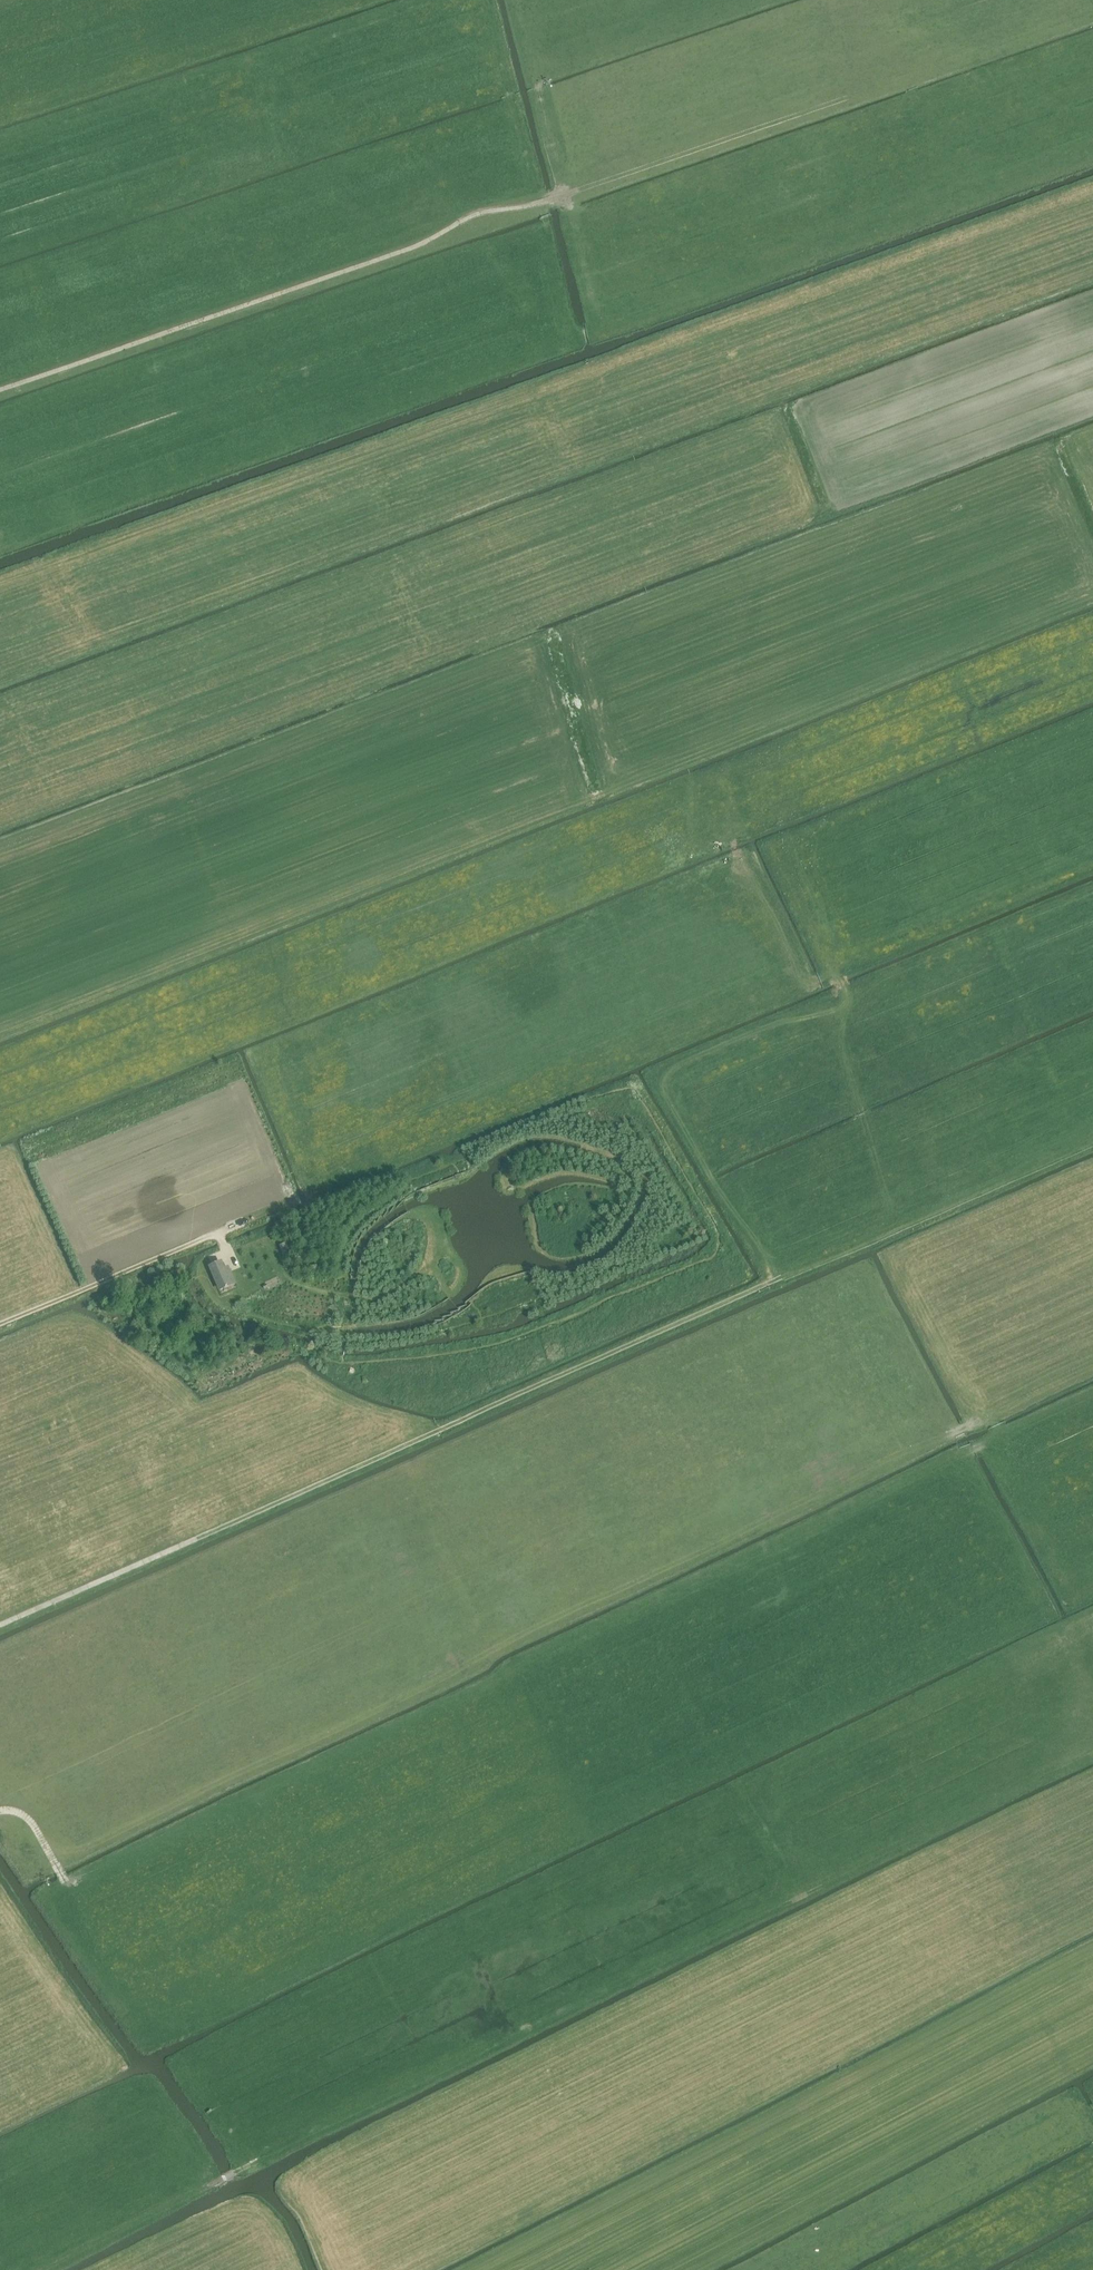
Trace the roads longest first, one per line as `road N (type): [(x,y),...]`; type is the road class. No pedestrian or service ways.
road 1 (track): [(0,1326),(299,1198)]
road 2 (track): [(44,2269),(250,2168)]
road 3 (track): [(444,2074),(250,2168)]

